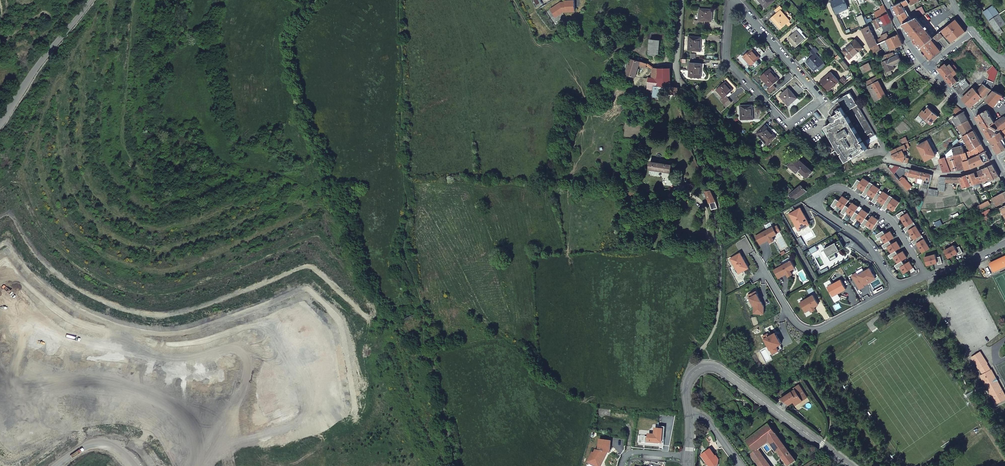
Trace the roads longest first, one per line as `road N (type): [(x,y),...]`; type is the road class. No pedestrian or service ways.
road 1 (residential): [(896,289),(867,244),(820,210),(817,200),(827,191),(842,188),(891,220),(926,275)]
road 2 (residential): [(737,0),(821,98),(790,125),(727,60)]
road 3 (track): [(119,0),(111,109),(67,194),(80,216),(98,226)]
road 4 (tertiary): [(849,465),(718,368),(690,377),(691,417)]
road 5 (track): [(0,120),(90,0)]
road 6 (track): [(201,451),(178,439),(137,440),(101,445),(63,465)]

